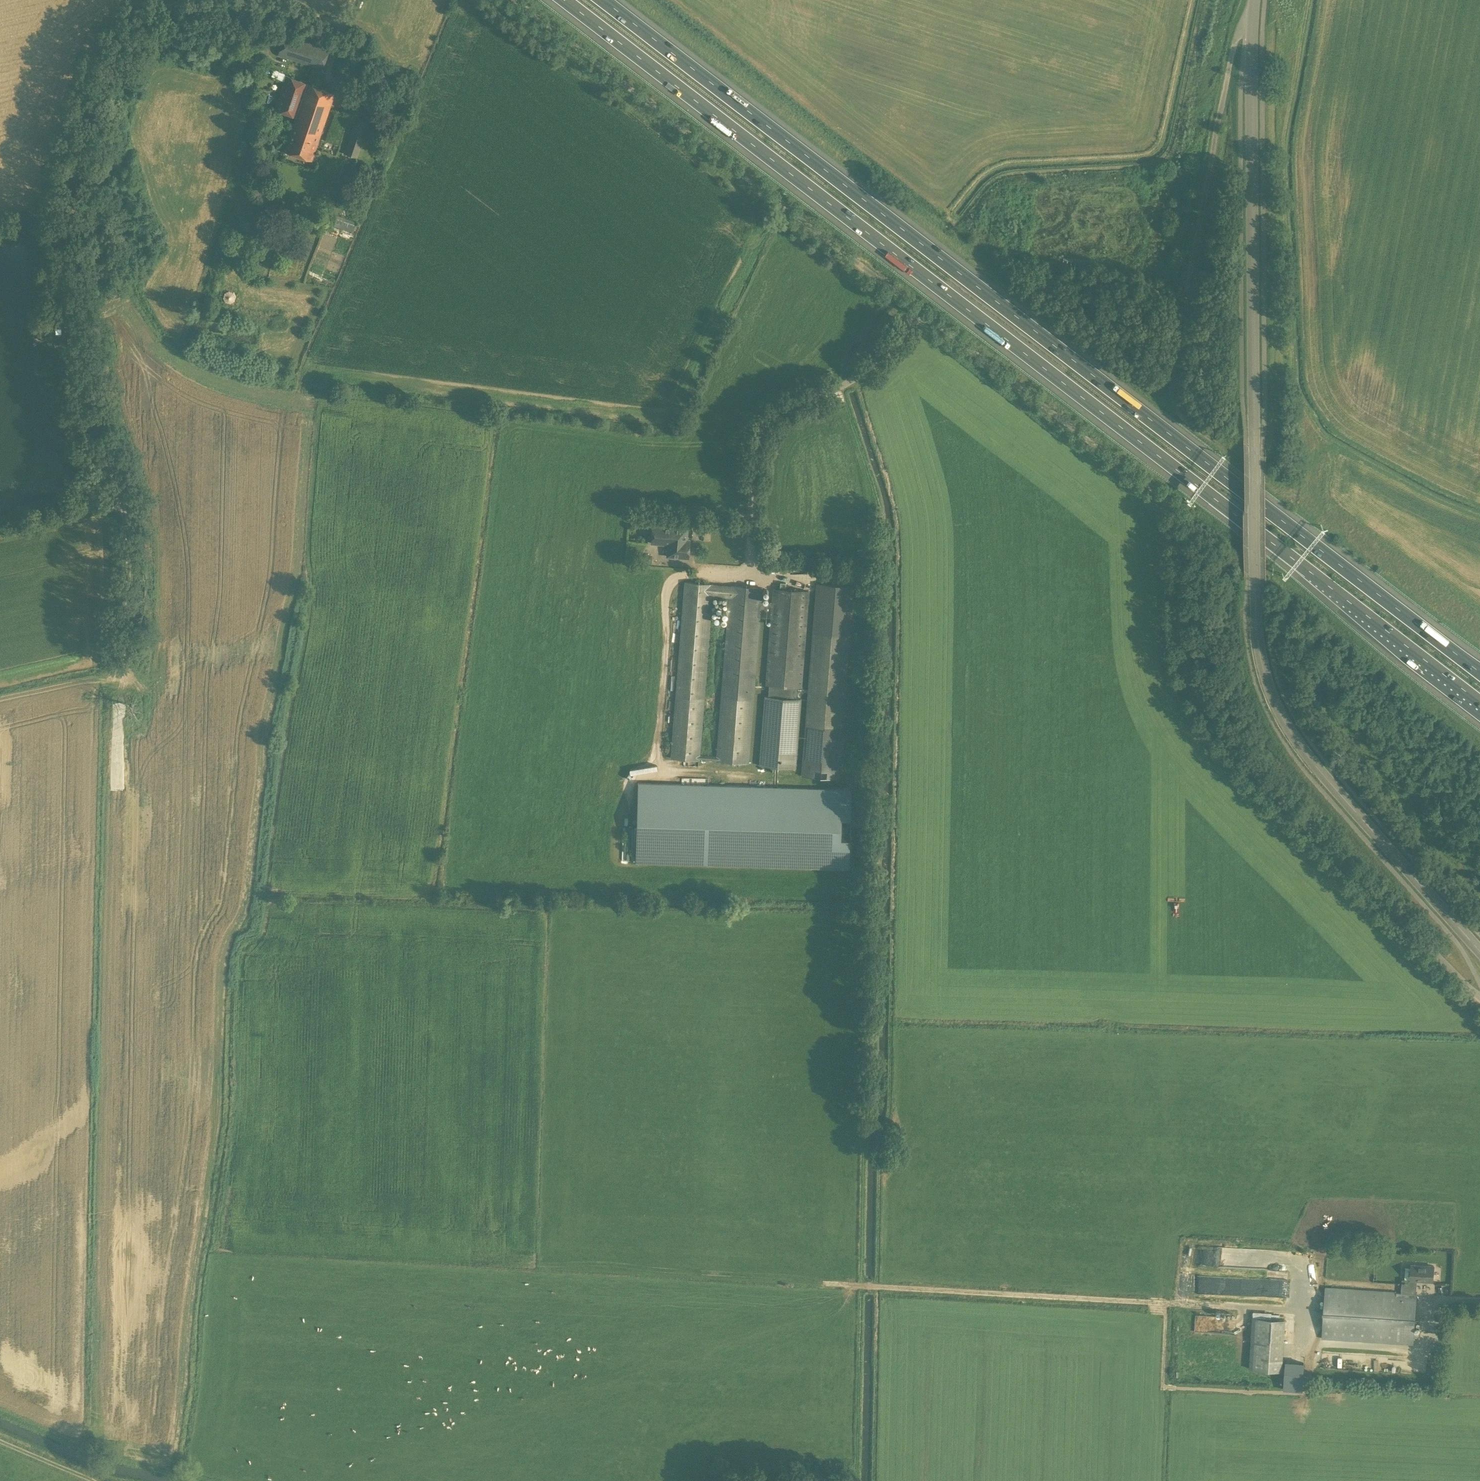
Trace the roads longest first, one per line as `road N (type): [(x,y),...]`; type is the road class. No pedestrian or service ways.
road 1 (unclassified): [(294,480),(189,1254),(825,1283)]
road 2 (motorway): [(565,0),(1479,704)]
road 3 (motorway): [(1479,673),(602,0)]
road 4 (unclassified): [(1479,951),(1308,756),(1280,713),(1262,663),(1255,0)]
road 5 (unclassified): [(1479,998),(1255,771),(1206,708),(1182,642),(1175,536),(1165,500),(919,310)]
road 6 (unclassified): [(752,504),(848,510),(825,1283)]
road 7 (track): [(1253,17),(1233,47),(1178,330),(1174,399),(1193,425),(1294,503)]
road 8 (unclassified): [(919,310),(515,0)]
road 9 (unclassified): [(294,480),(752,504)]
road 10 (unclassified): [(0,1369),(425,1480)]
road 11 (unclassified): [(417,122),(303,406),(294,480)]
road 12 (track): [(1180,1305),(825,1283)]
road 13 (unclassified): [(0,527),(211,476),(294,480)]
road 14 (unclassified): [(919,310),(862,375),(767,418),(756,443),(752,504)]
road 15 (track): [(210,0),(171,7),(131,36),(91,130),(78,202)]
road 16 (unclassified): [(825,1283),(821,1422),(804,1480)]
road 17 (track): [(82,264),(78,202),(0,221)]

